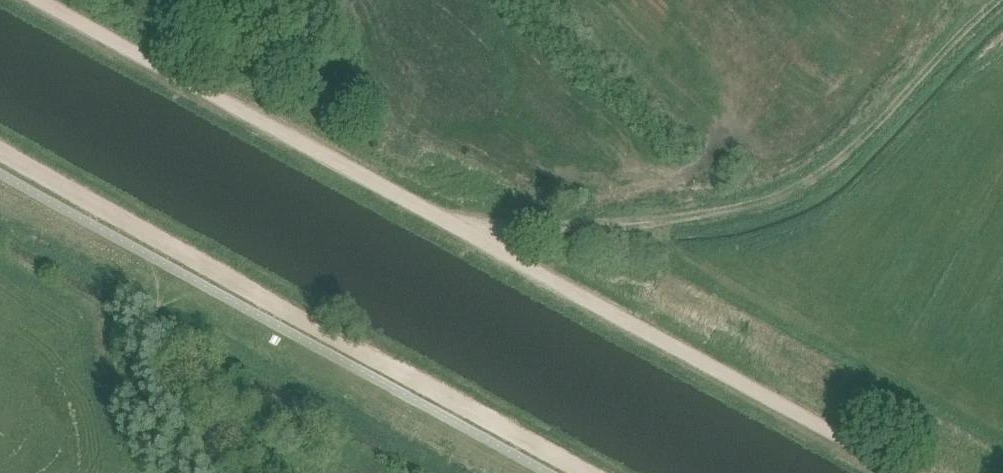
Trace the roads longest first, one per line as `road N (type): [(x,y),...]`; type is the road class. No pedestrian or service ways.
road 1 (track): [(1002,2),(838,166),(793,195),(719,218),(586,228),(430,217)]
road 2 (track): [(430,217),(901,472)]
road 3 (track): [(590,472),(181,247)]
road 4 (track): [(37,0),(430,217)]
road 5 (track): [(181,247),(0,144)]

